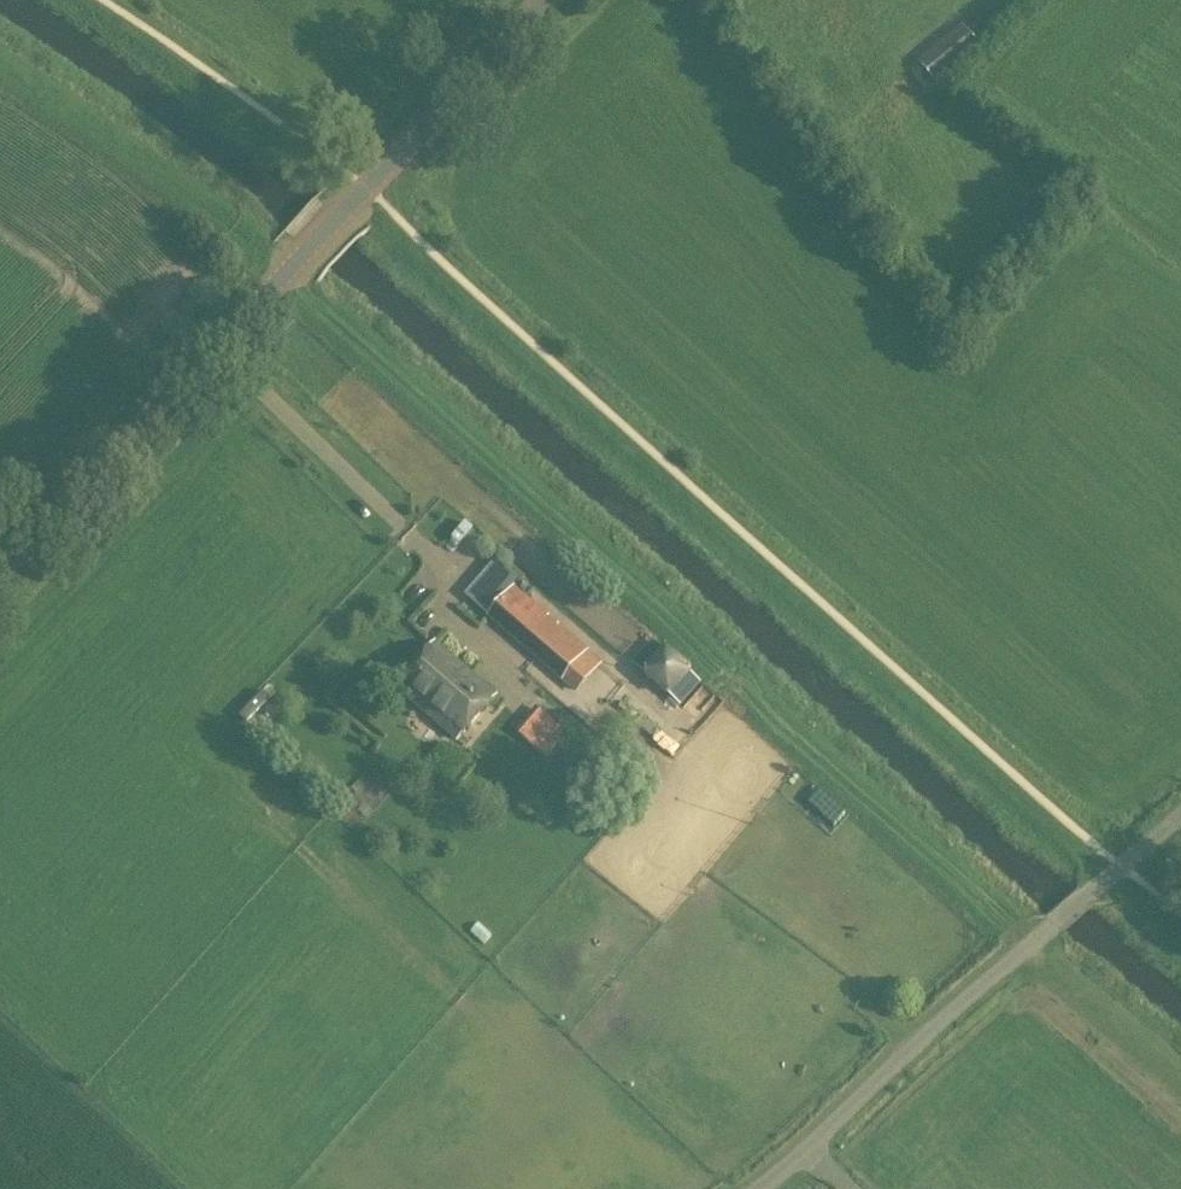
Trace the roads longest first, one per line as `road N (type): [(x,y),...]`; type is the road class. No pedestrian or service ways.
road 1 (tertiary): [(0,573),(545,0)]
road 2 (unclassified): [(748,1188),(1180,818)]
road 3 (track): [(1035,944),(1180,1068)]

